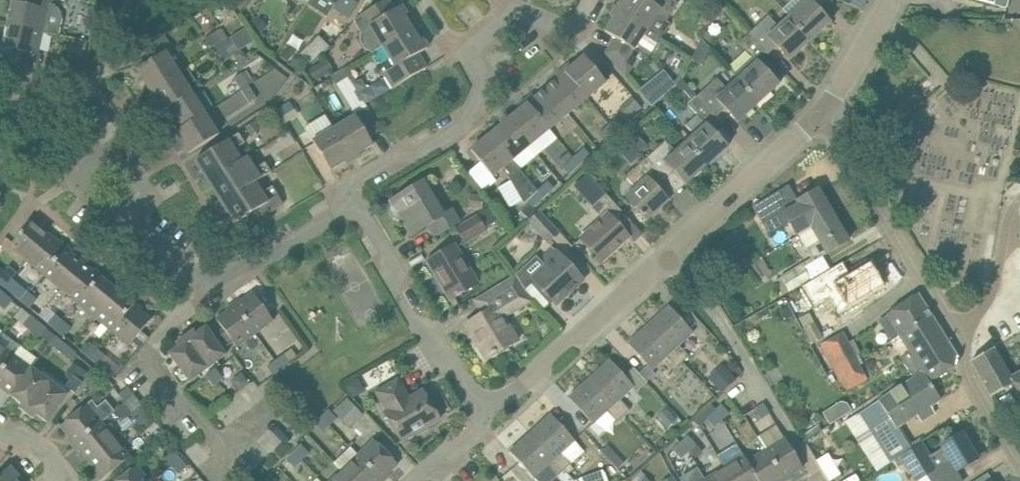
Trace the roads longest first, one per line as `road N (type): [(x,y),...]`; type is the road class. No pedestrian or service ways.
road 1 (residential): [(823,480),(668,251)]
road 2 (residential): [(486,419),(346,188)]
road 3 (residential): [(958,335),(819,114)]
road 4 (residential): [(346,188),(471,119),(485,88),(469,55)]
road 5 (residential): [(819,114),(668,251)]
road 6 (residential): [(668,251),(526,382)]
road 7 (residential): [(211,288),(335,213),(346,188)]
road 8 (residential): [(958,335),(997,285),(1007,219),(1019,203)]
road 9 (residential): [(1019,464),(967,370),(958,335)]
road 10 (residential): [(0,111),(43,97),(71,112),(102,161)]
road 11 (residential): [(891,0),(819,114)]

